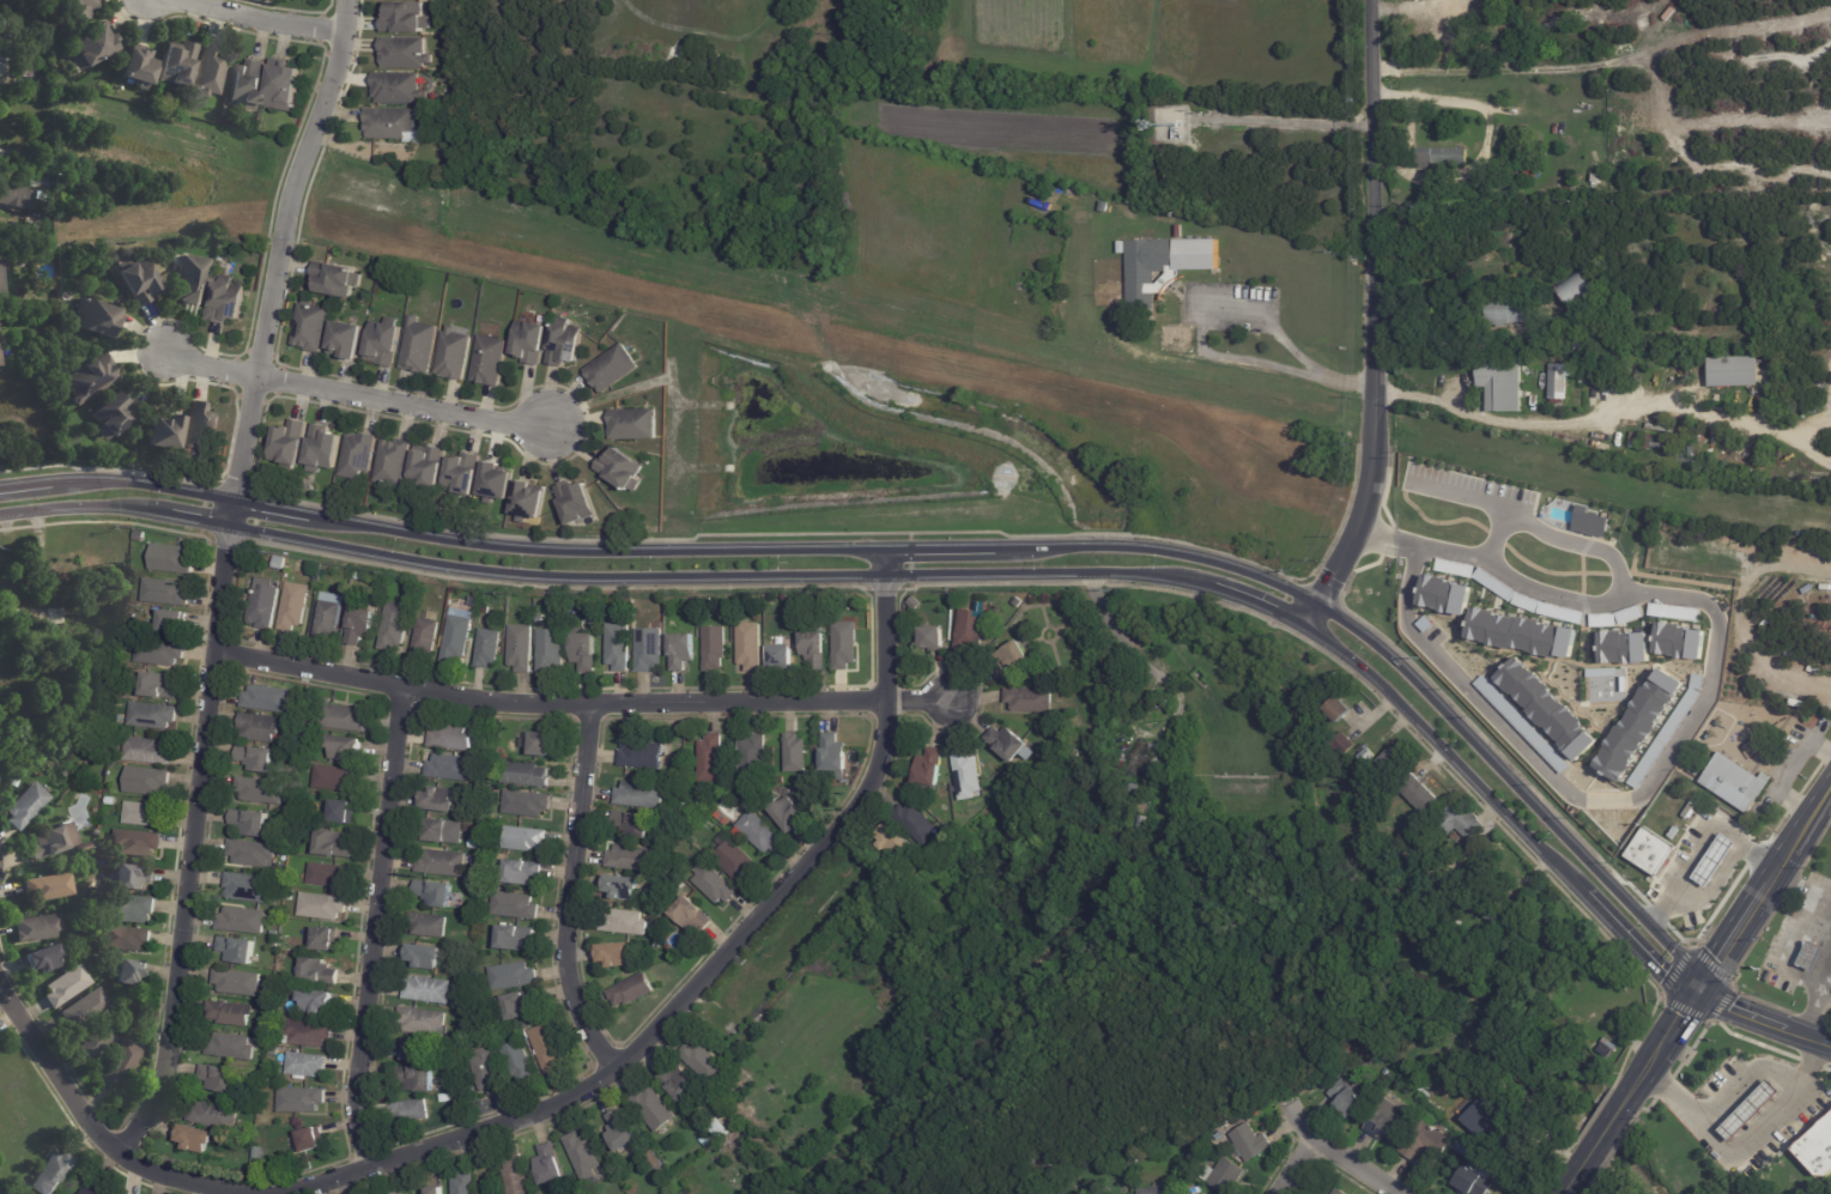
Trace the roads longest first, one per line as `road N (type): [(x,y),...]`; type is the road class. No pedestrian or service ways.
road 1 (tertiary): [(1699,993),(1678,953),(1403,665),(1317,602),(1217,562),(1114,546),(526,548),(137,483),(0,488)]
road 2 (tertiary): [(0,516),(133,510),(526,576),(1114,574),(1211,588),(1301,628),(1383,689),(1660,975),(1699,993)]
road 3 (residential): [(886,550),(881,760),(860,805),(622,1062),(371,1164),(234,1193),(123,1152),(0,983)]
road 4 (residential): [(954,698),(590,705),(400,686),(214,647)]
road 5 (residential): [(234,499),(171,1042),(156,1098),(123,1152)]
road 6 (tertiary): [(1368,0),(1371,463),(1345,558),(1301,628)]
road 7 (residential): [(234,499),(286,200),(320,127),(352,0)]
road 8 (residential): [(400,686),(354,1092),(371,1164)]
road 9 (residential): [(547,431),(257,380),(168,353)]
road 10 (residential): [(590,705),(565,968),(592,1032),(622,1062)]
road 11 (residential): [(195,0),(341,41)]
road 12 (residential): [(1399,1193),(1311,1135),(1289,1105)]
road 13 (tertiary): [(1830,1045),(1699,993)]
road 14 (secondary): [(1769,884),(1699,993)]

